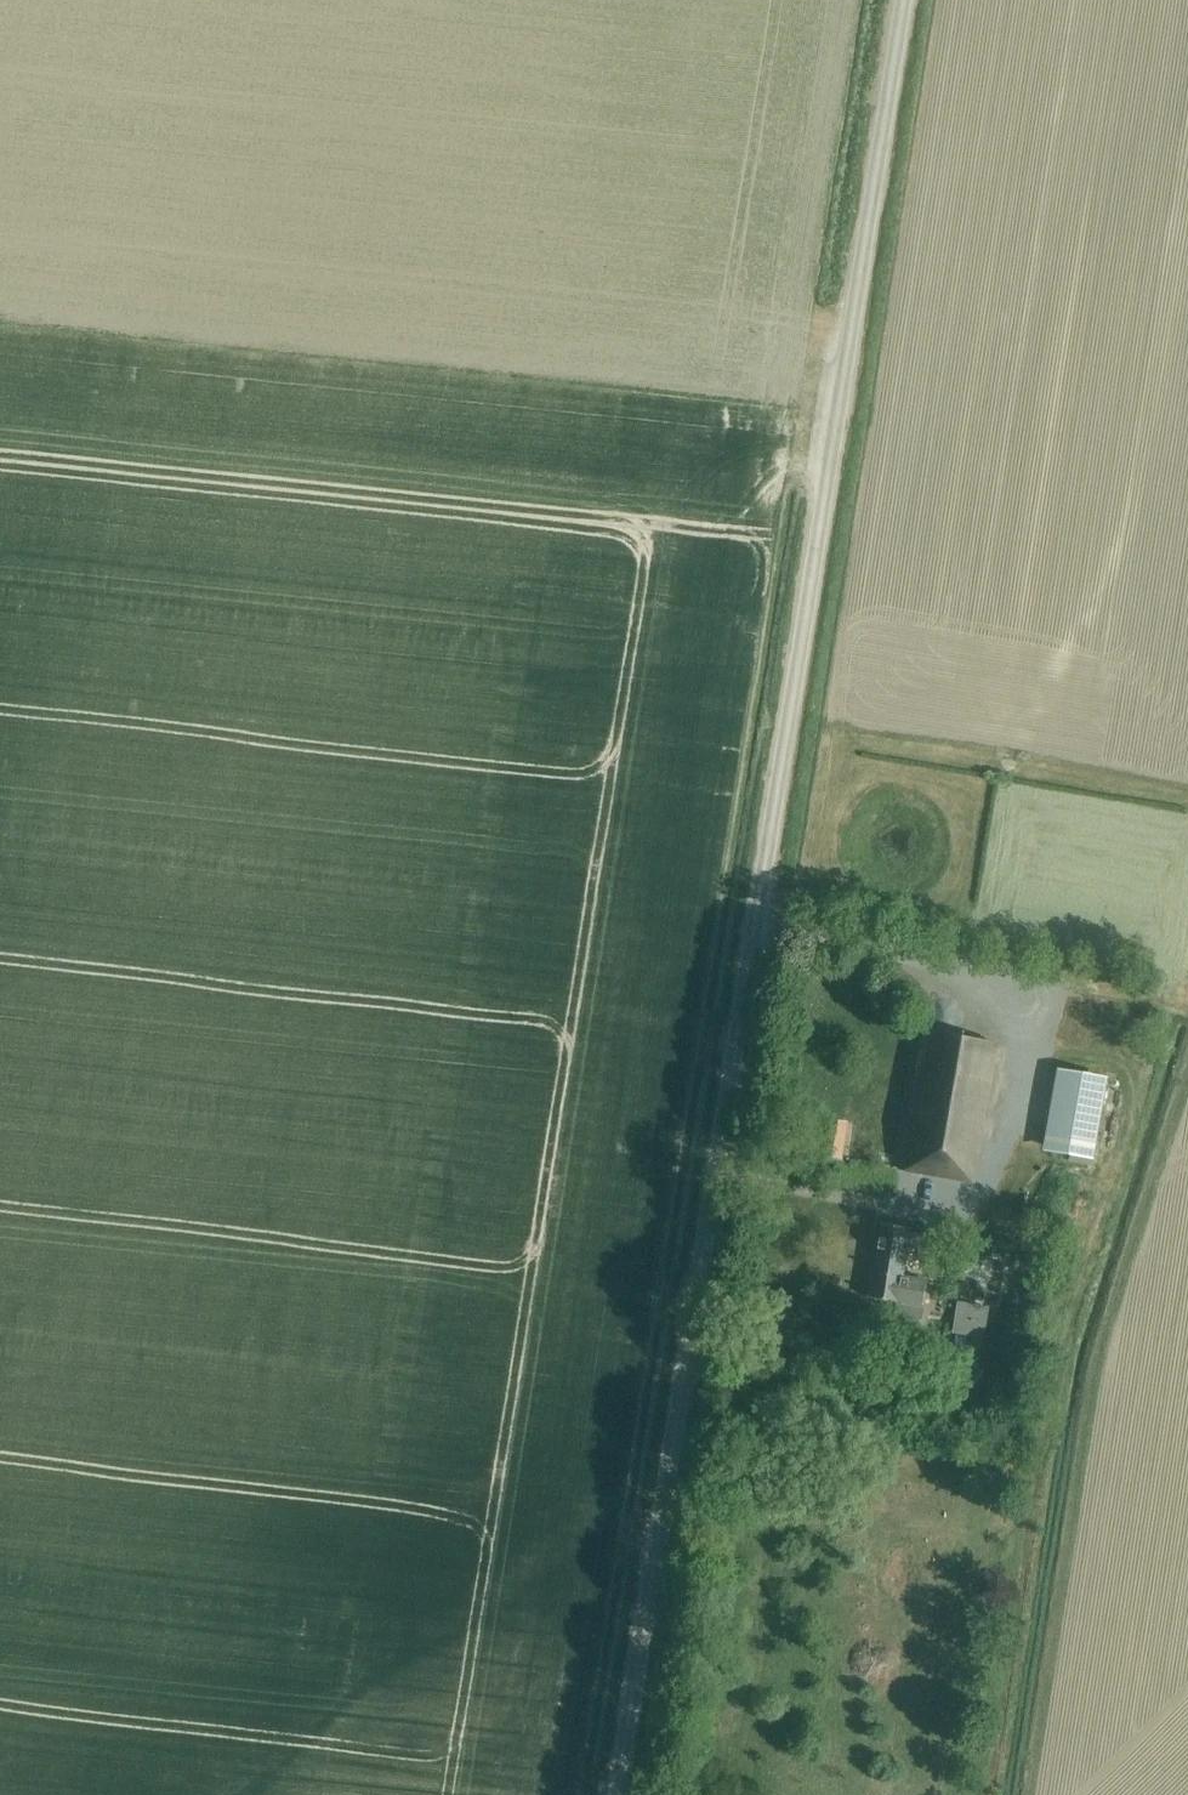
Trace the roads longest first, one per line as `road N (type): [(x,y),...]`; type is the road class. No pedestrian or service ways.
road 1 (unclassified): [(616,1794),(904,0)]

